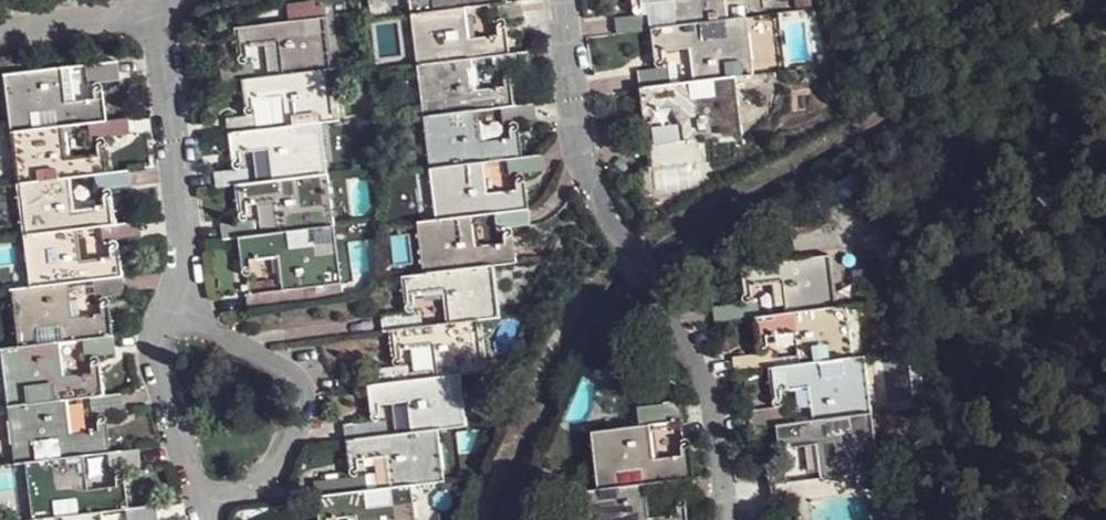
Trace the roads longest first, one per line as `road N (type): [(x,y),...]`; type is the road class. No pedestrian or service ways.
road 1 (residential): [(735,519),(700,361),(579,154),(563,0)]
road 2 (residential): [(202,503),(275,472),(307,408),(308,389),(291,370),(176,303)]
road 3 (residential): [(152,2),(187,254),(176,303)]
road 4 (residential): [(176,303),(161,358),(202,503)]
road 5 (residential): [(0,36),(152,2)]

